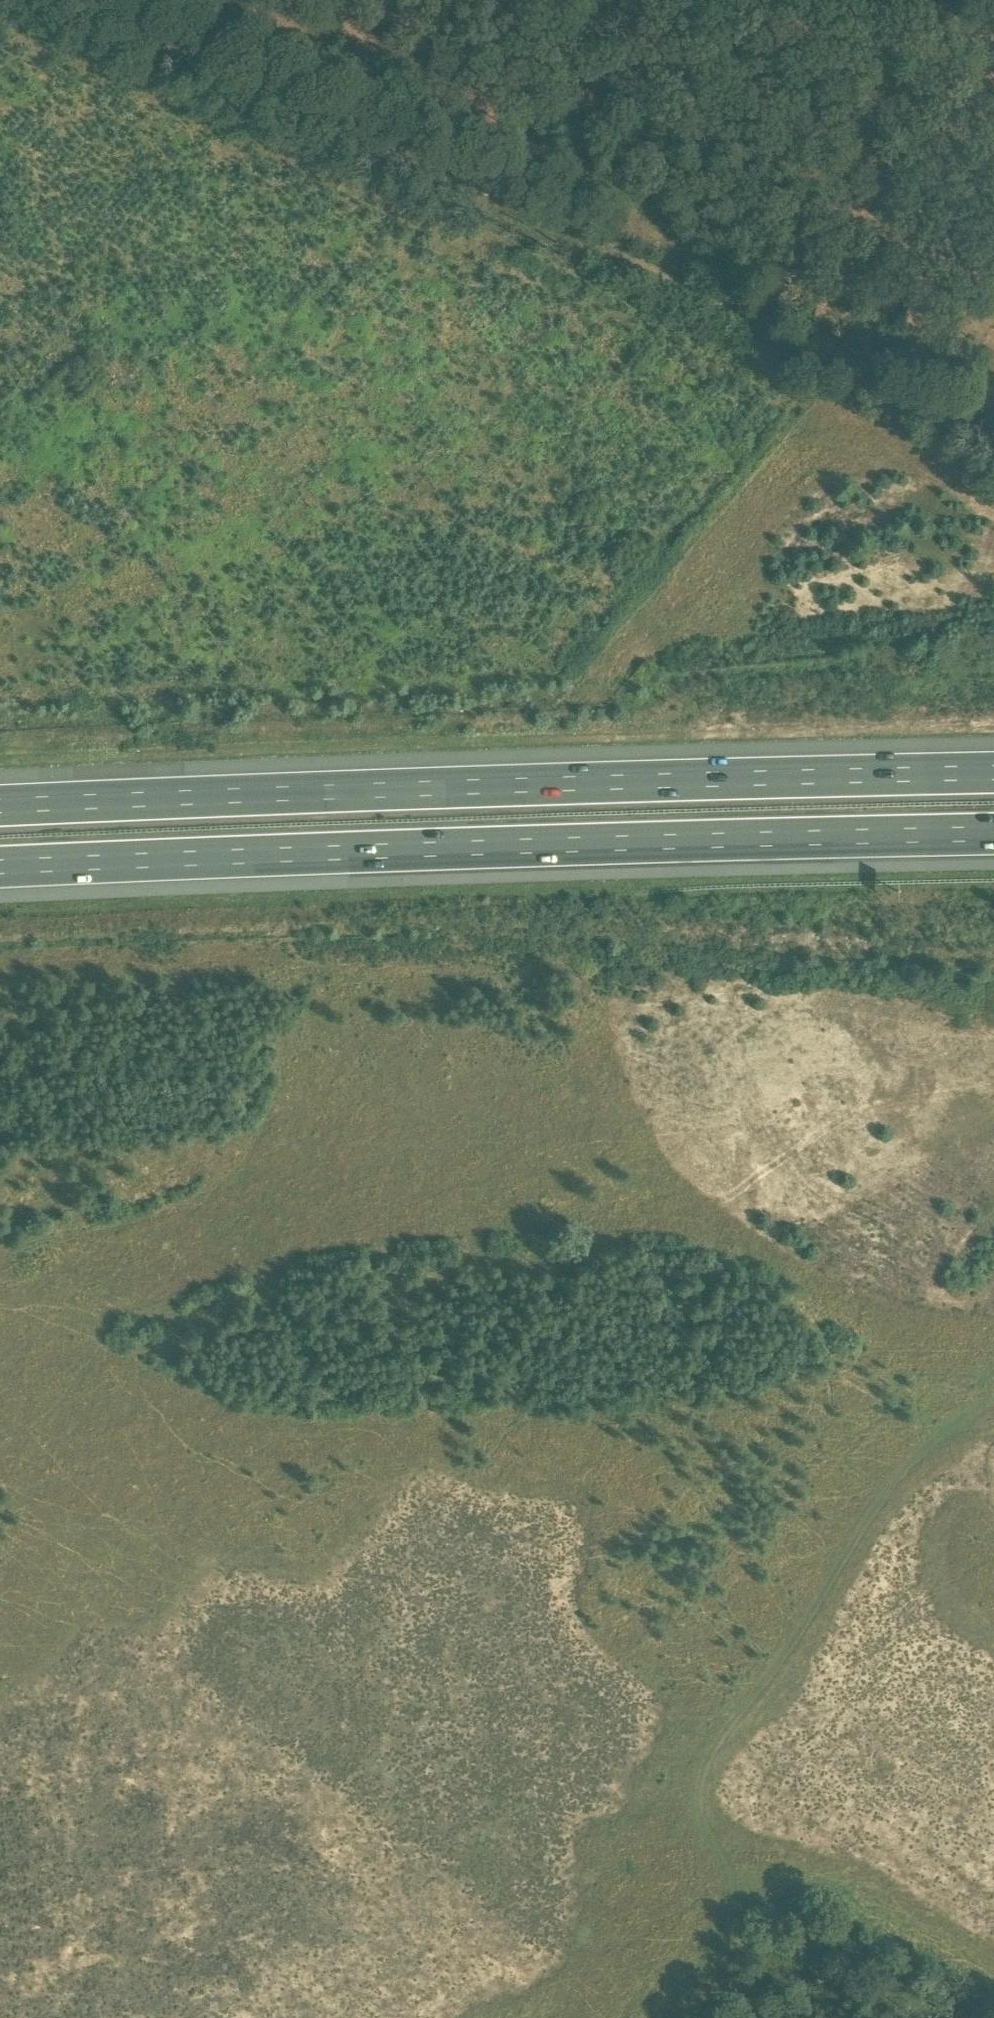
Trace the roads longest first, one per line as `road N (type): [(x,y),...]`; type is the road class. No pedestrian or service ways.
road 1 (track): [(993,312),(943,388),(933,397),(906,395),(91,0)]
road 2 (motorway): [(993,773),(0,811)]
road 3 (motorway): [(0,869),(993,834)]

